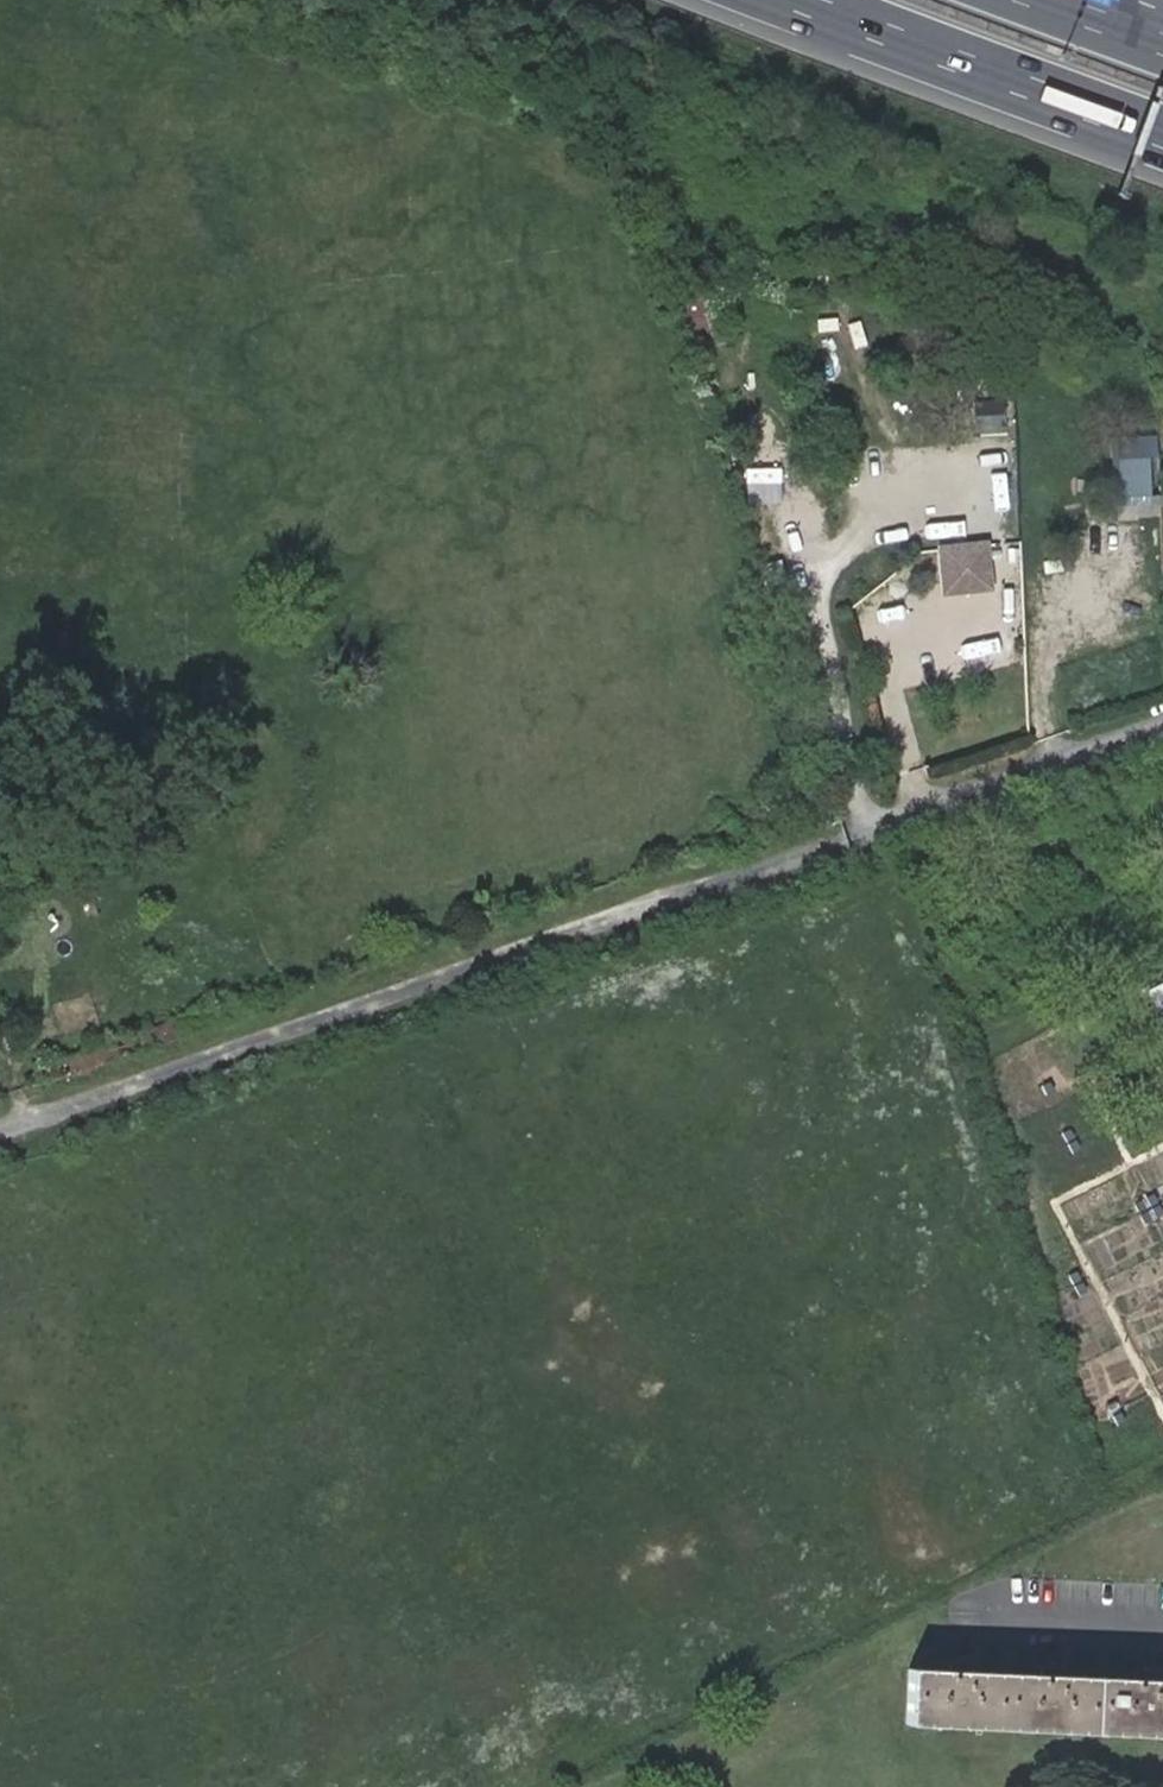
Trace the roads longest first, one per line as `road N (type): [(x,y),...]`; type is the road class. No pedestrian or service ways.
road 1 (motorway): [(799,0),(1162,135)]
road 2 (residential): [(1162,1633),(922,1625)]
road 3 (motorway): [(1162,43),(1047,0)]

